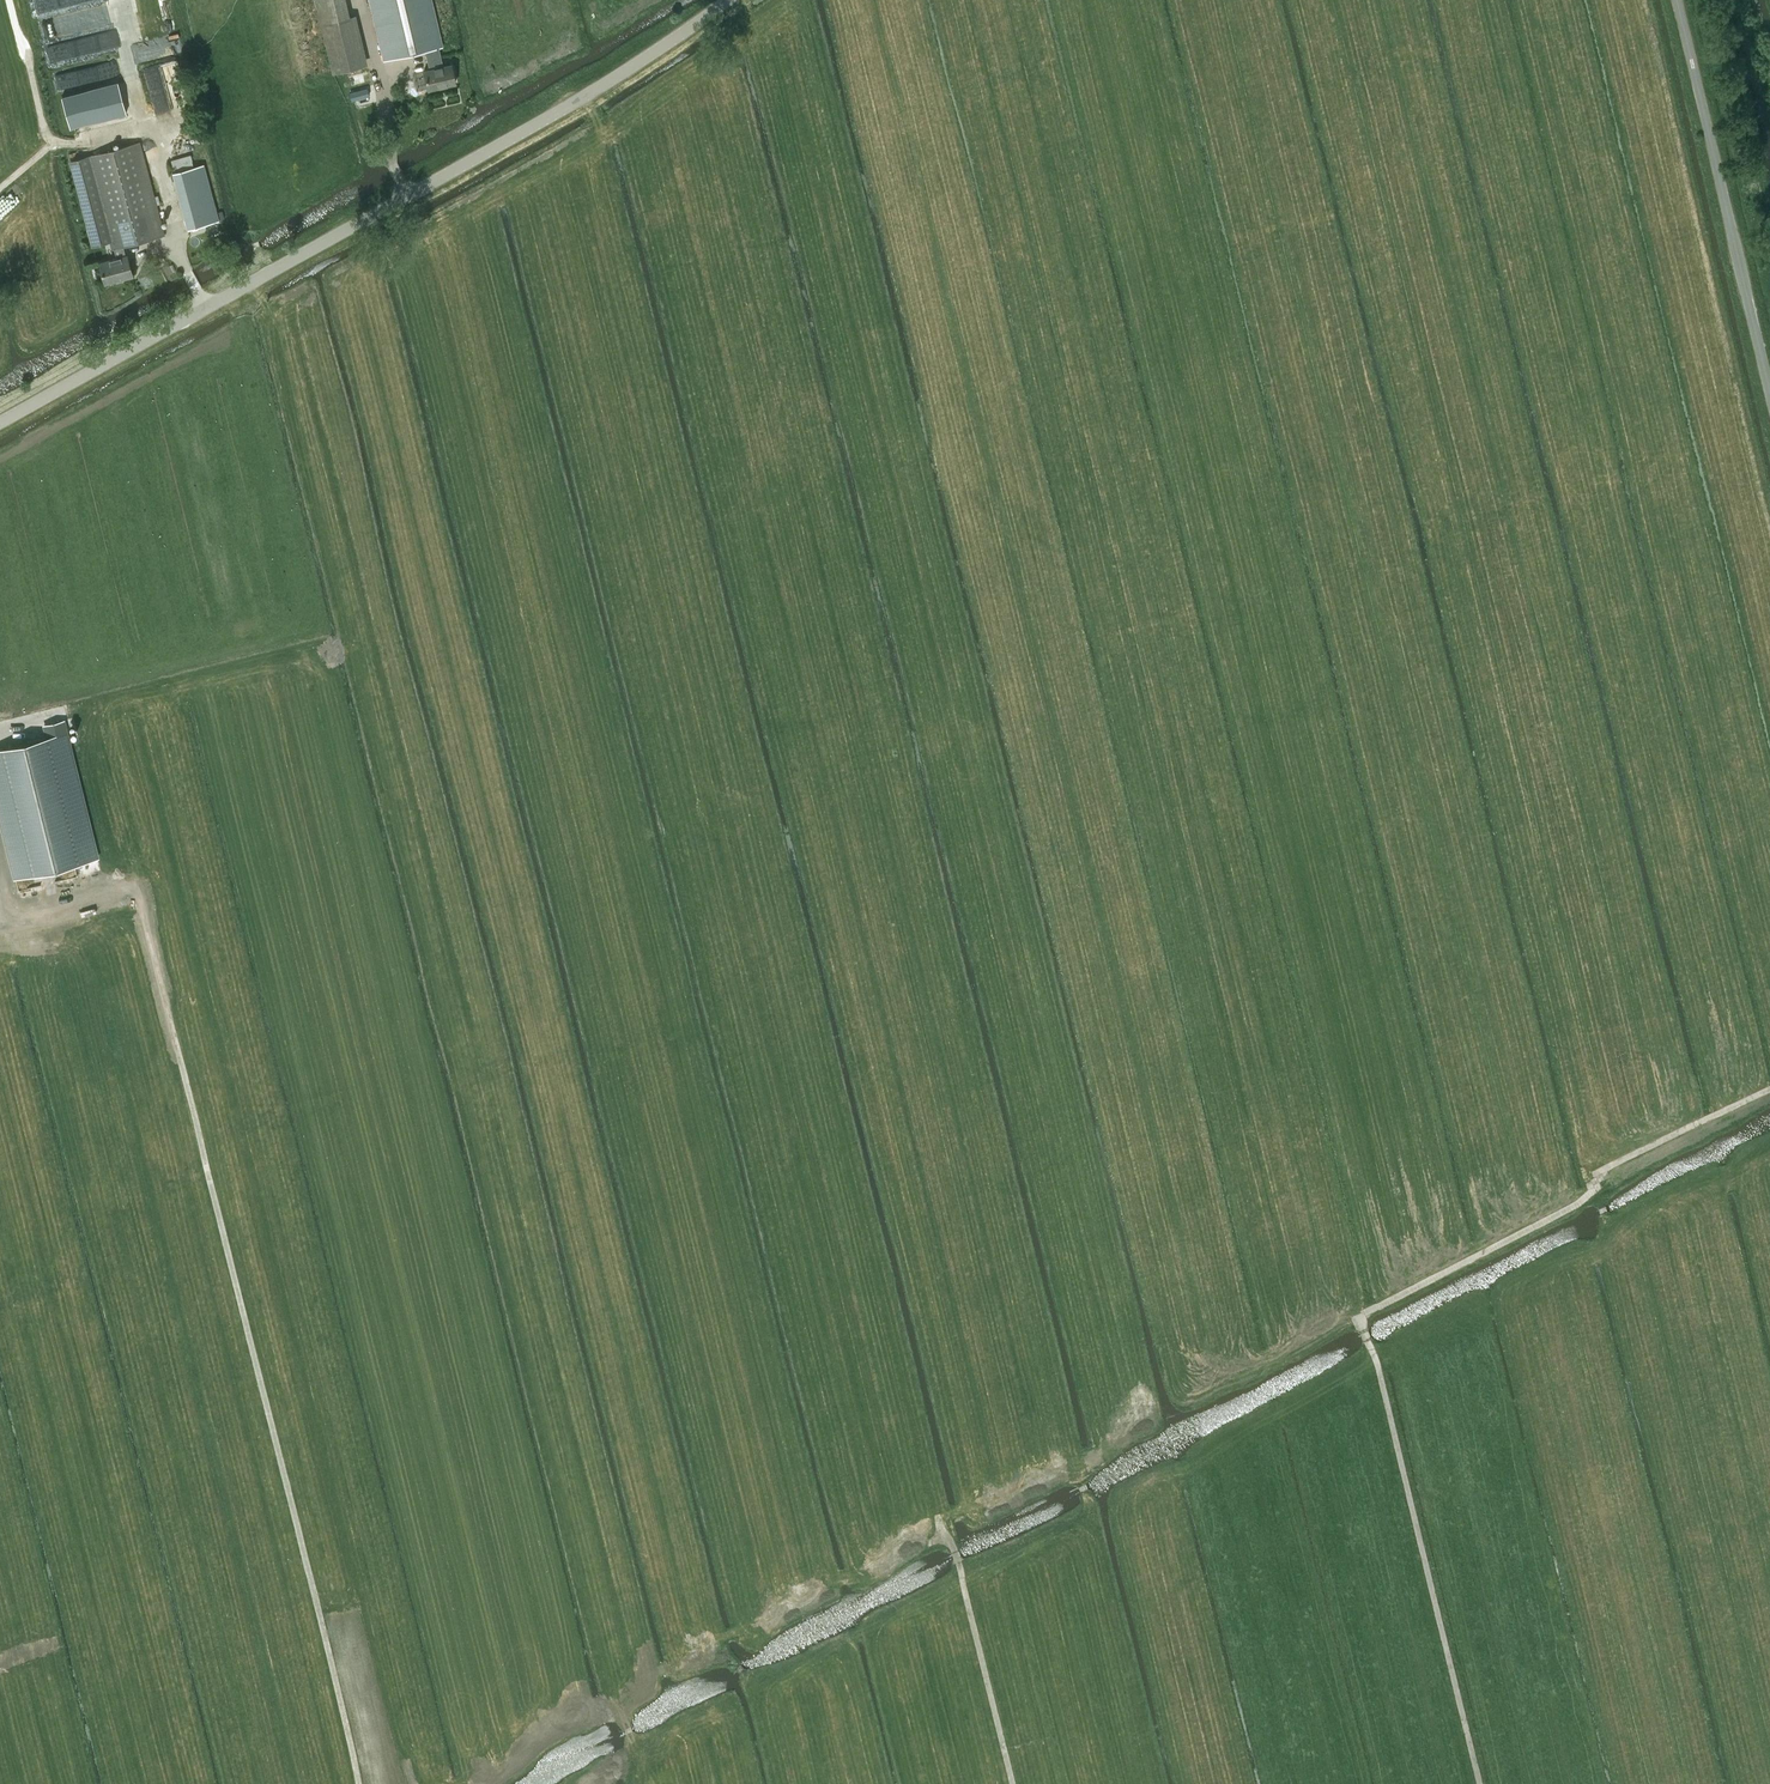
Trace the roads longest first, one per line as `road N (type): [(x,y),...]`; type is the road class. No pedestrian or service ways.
road 1 (track): [(87,696),(359,1783)]
road 2 (track): [(1480,1783),(1359,1319),(1584,1200),(1602,1173),(1769,1090)]
road 3 (unclassified): [(0,423),(487,155),(671,43),(726,0)]
road 4 (unclassified): [(1769,394),(1674,0)]
road 5 (track): [(158,128),(79,147),(50,138),(9,0)]
road 6 (track): [(1013,1783),(951,1542)]

